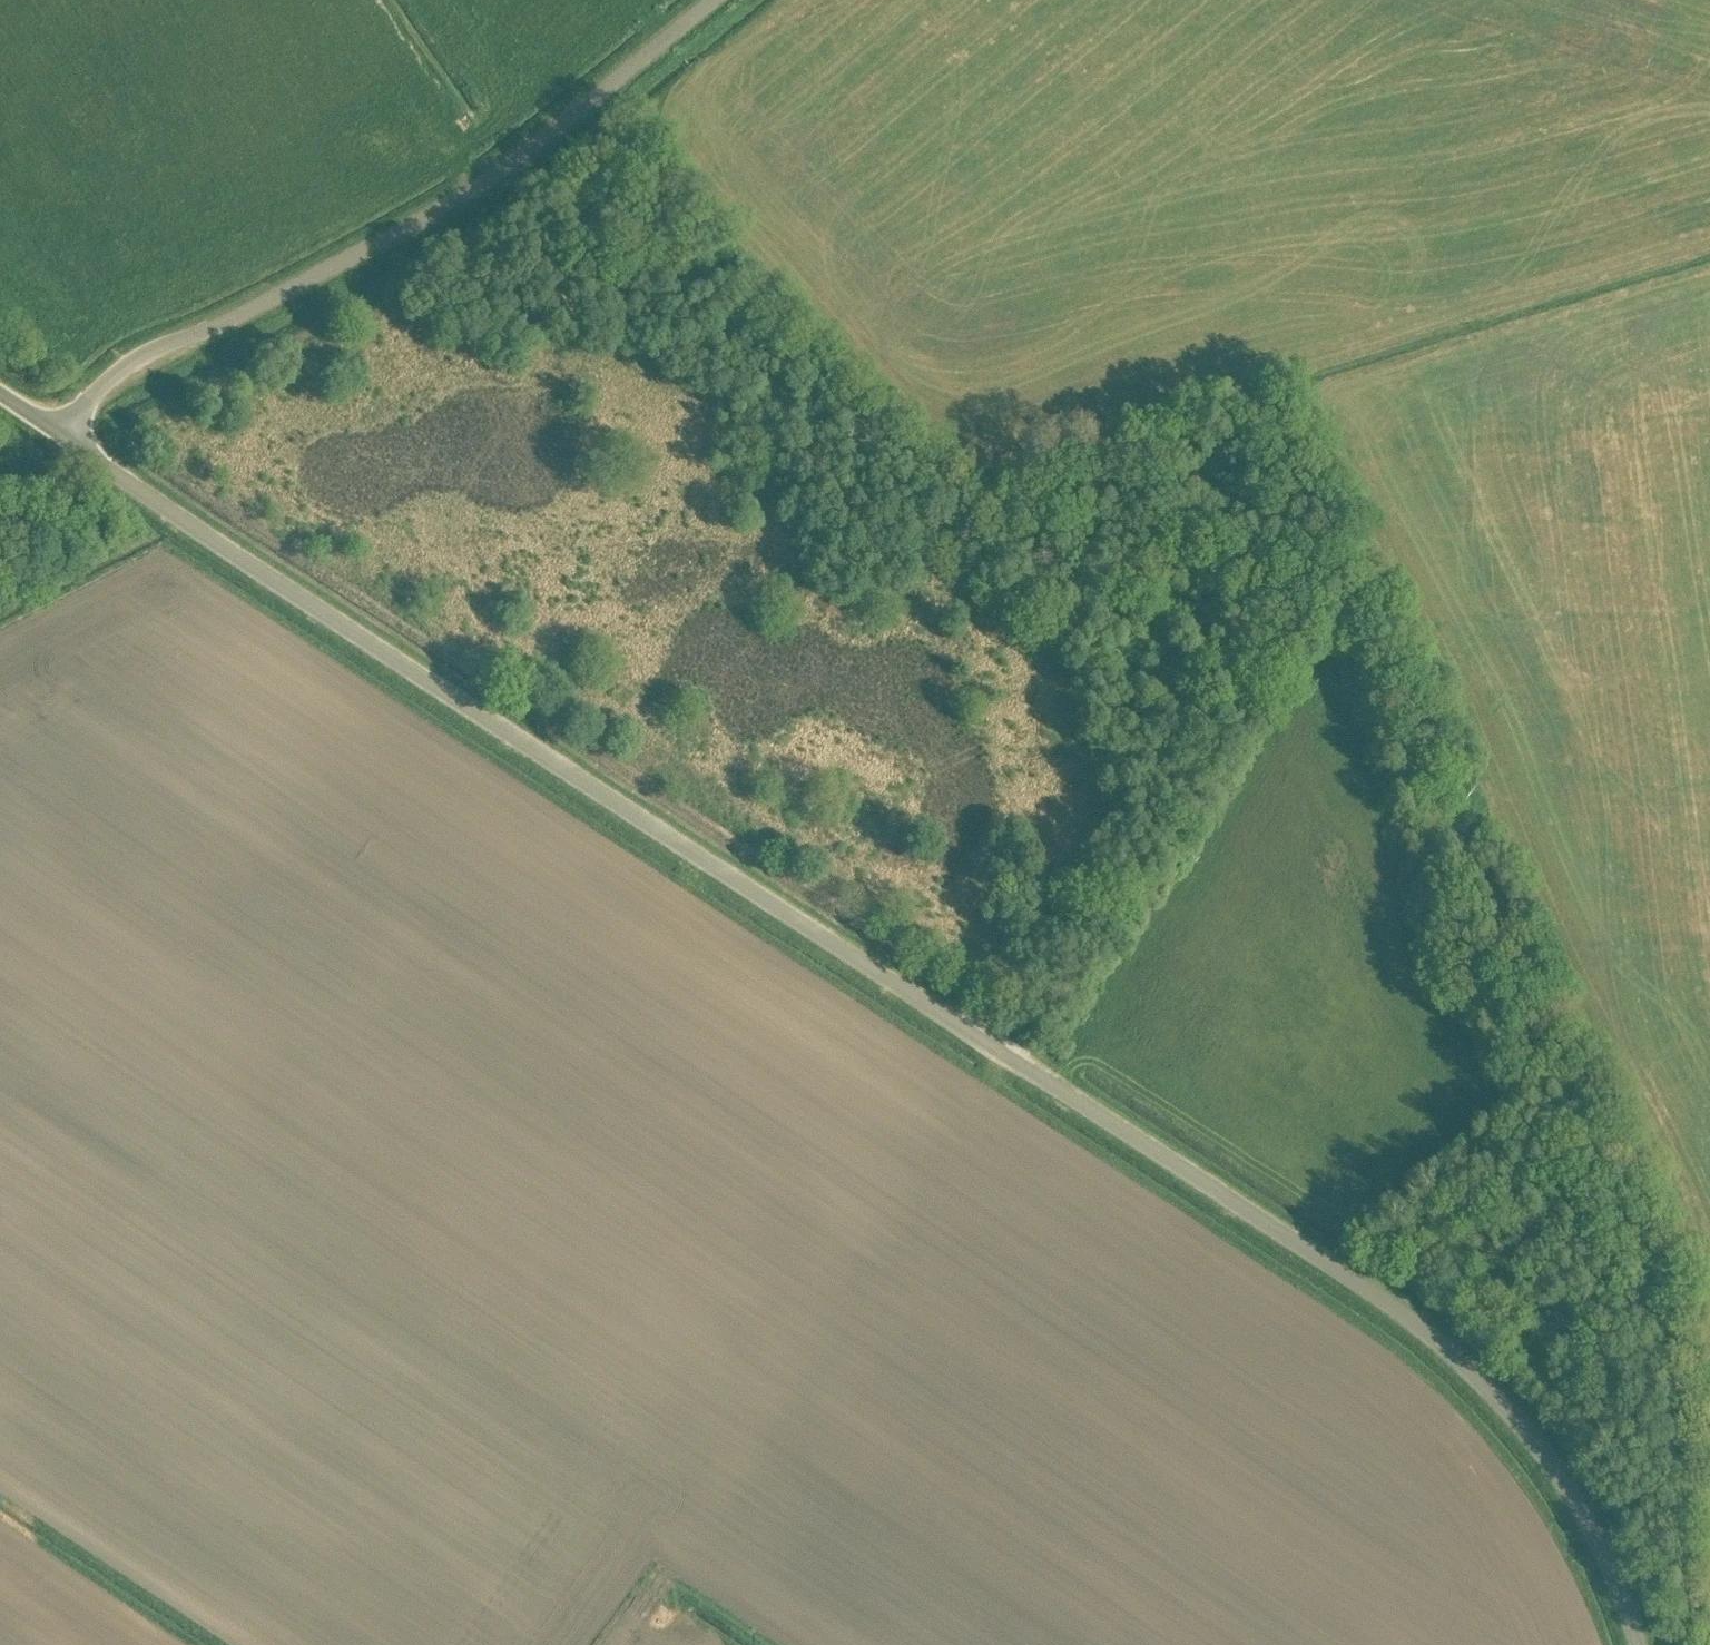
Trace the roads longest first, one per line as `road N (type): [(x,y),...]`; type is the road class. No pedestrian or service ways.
road 1 (unclassified): [(1639,1644),(1589,1523),(1542,1447),(1442,1342),(59,438)]
road 2 (unclassified): [(59,438),(100,389),(143,355),(247,312),(511,163),(714,0)]

